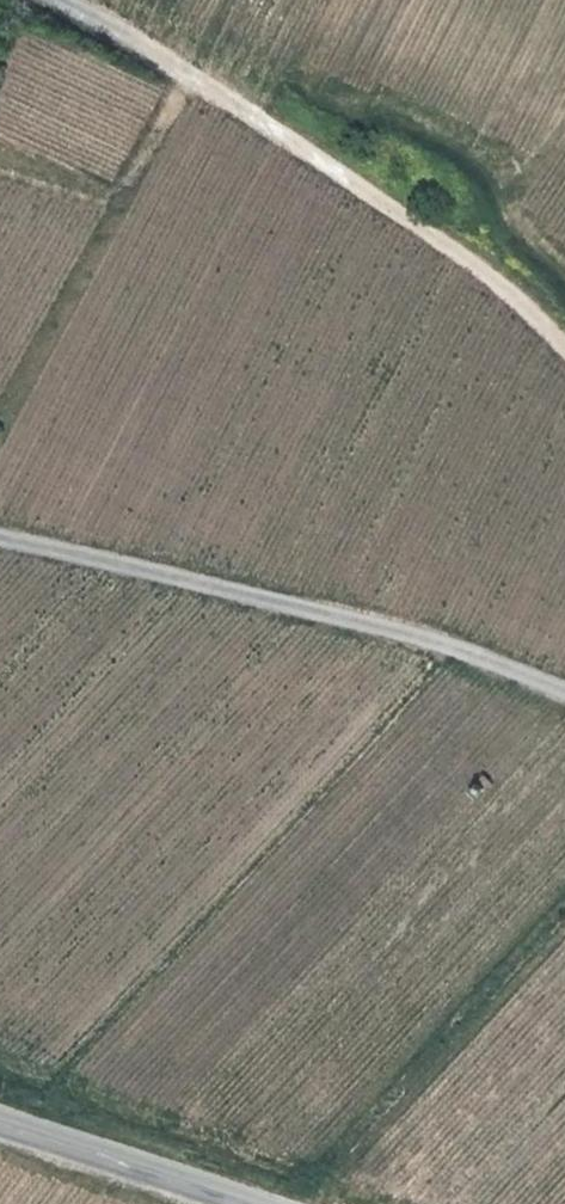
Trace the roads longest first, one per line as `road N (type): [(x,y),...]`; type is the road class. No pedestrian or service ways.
road 1 (track): [(564,346),(501,281),(453,248),(124,28),(67,0)]
road 2 (track): [(0,538),(411,636),(564,693)]
road 3 (tertiary): [(254,1203),(0,1126)]

